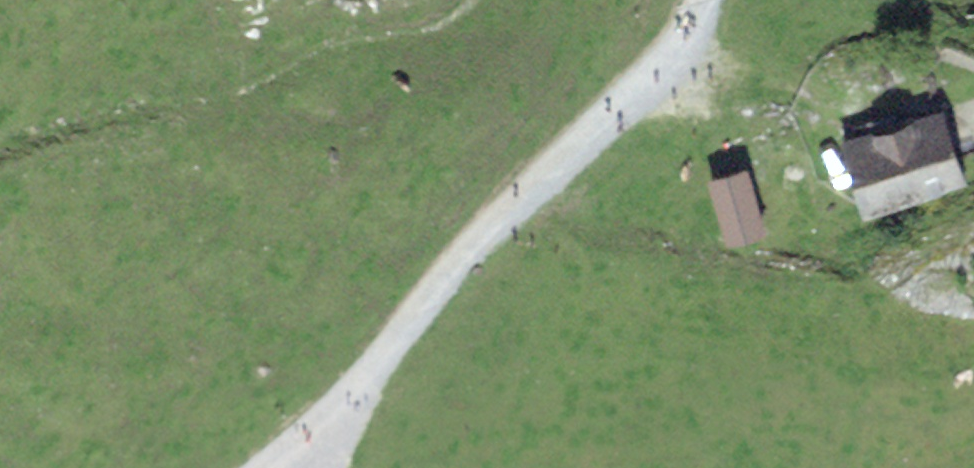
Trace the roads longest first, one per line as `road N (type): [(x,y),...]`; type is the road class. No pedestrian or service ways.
road 1 (track): [(322,440),(360,383),(513,208),(671,62),(708,0)]
road 2 (track): [(671,62),(826,91),(973,54)]

